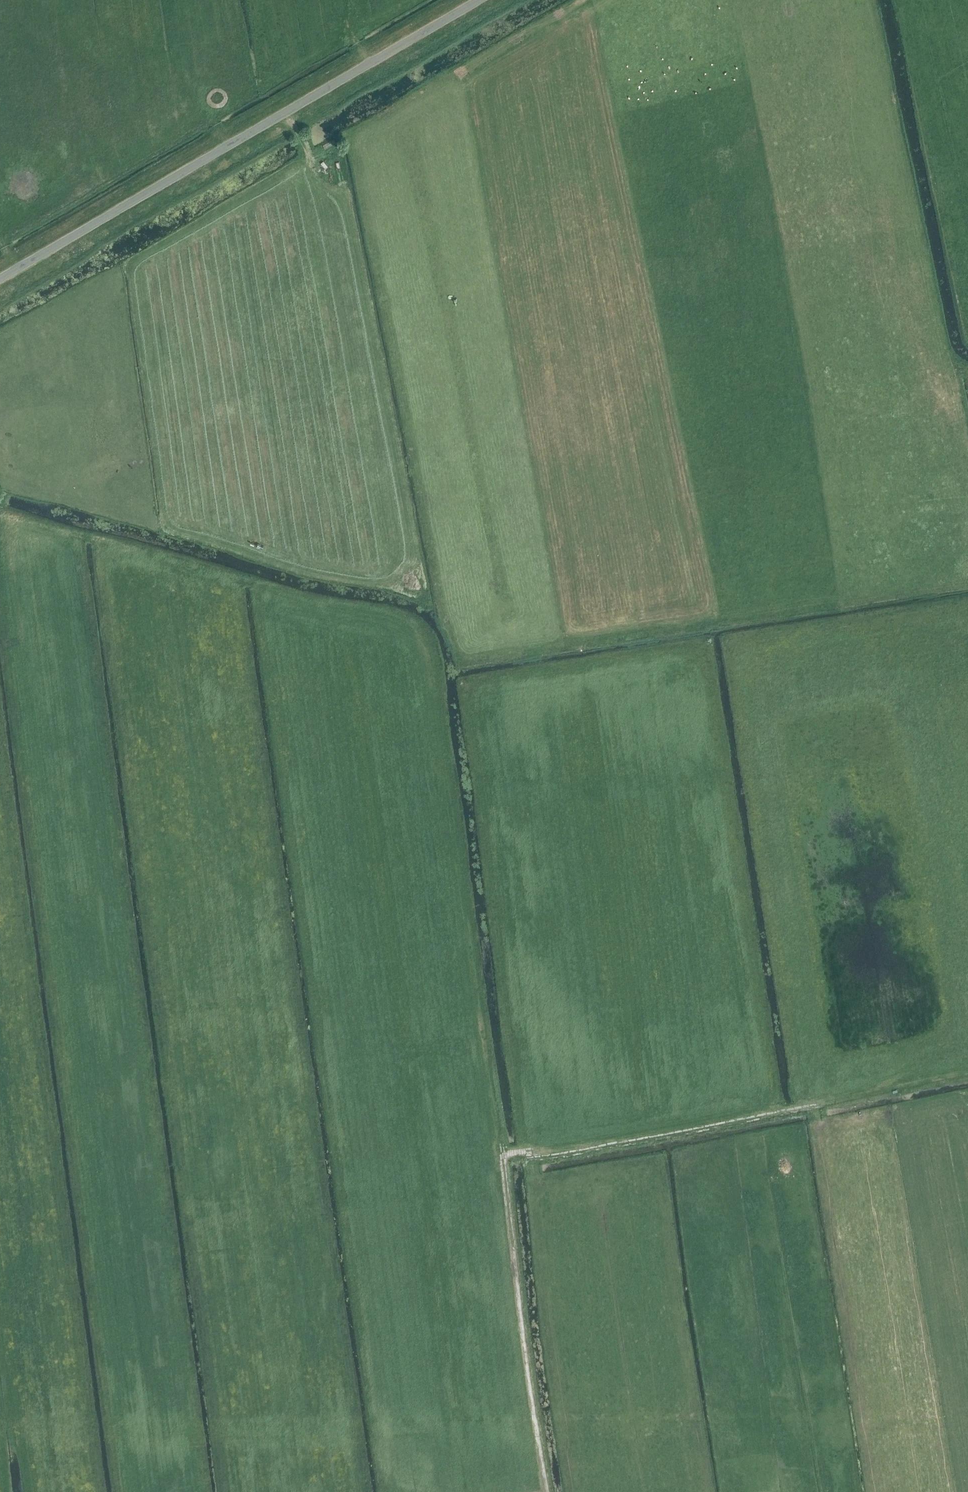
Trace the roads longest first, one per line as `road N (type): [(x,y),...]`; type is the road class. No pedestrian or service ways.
road 1 (unclassified): [(0,278),(478,0)]

